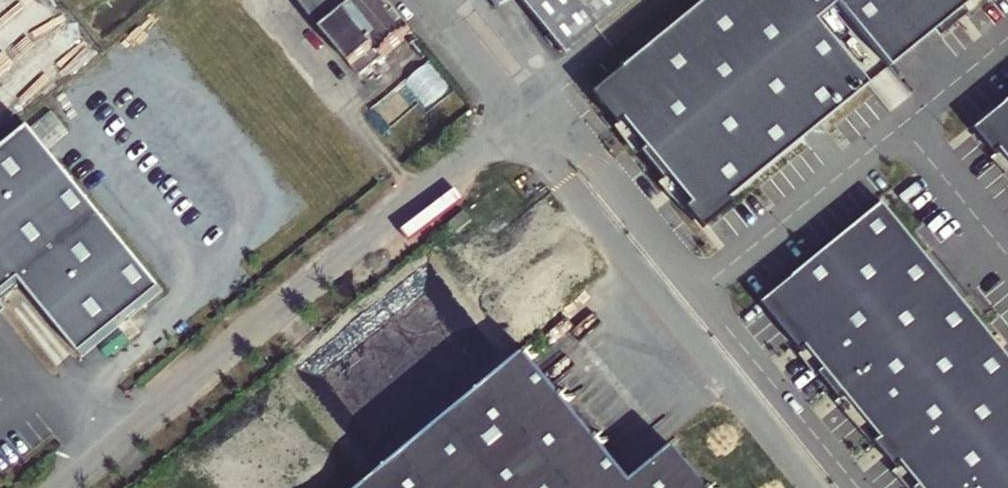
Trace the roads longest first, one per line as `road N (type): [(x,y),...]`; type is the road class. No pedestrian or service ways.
road 1 (unclassified): [(432,0),(507,91),(510,125),(65,487)]

